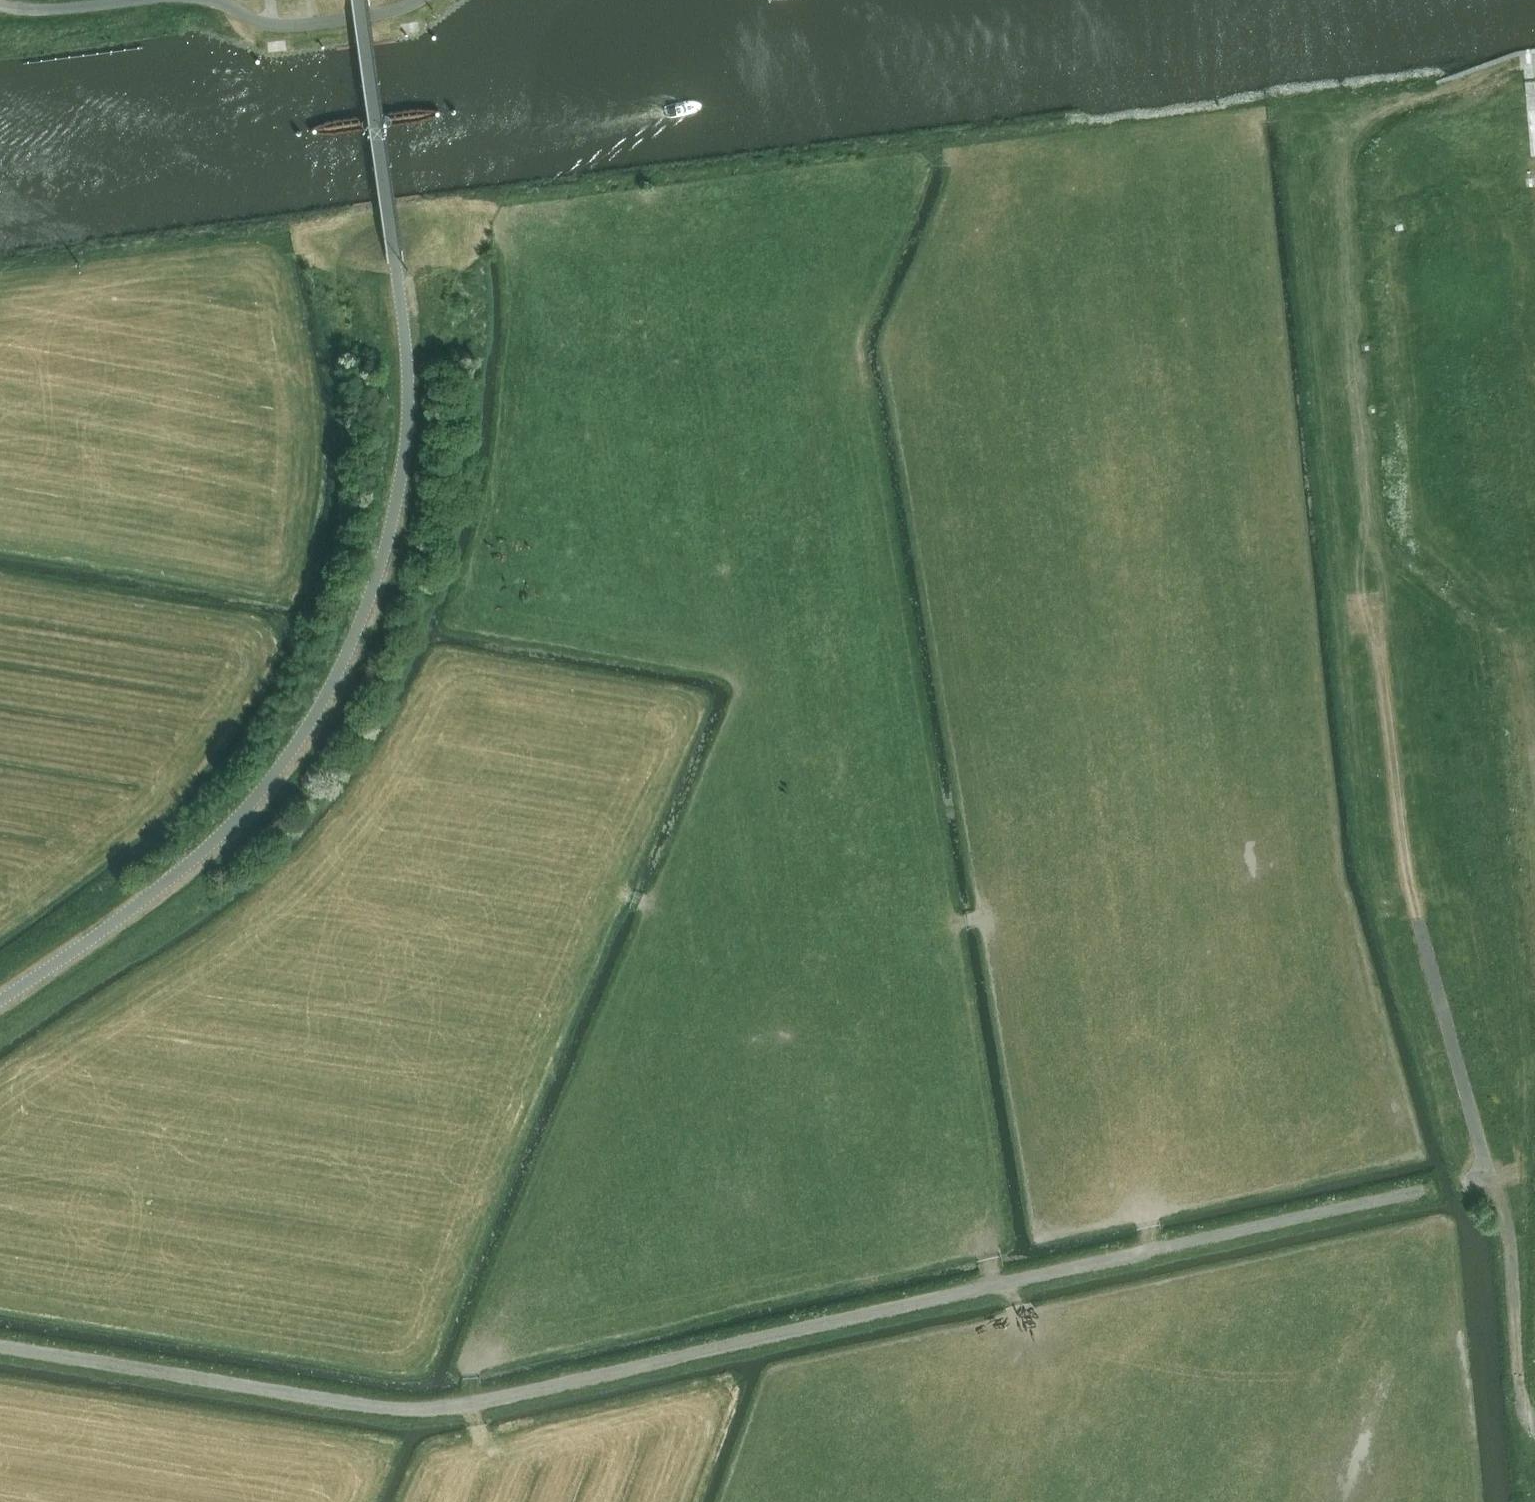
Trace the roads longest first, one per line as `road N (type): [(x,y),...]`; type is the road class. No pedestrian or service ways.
road 1 (track): [(0,1346),(353,1403),(471,1403),(1422,1190)]
road 2 (track): [(1534,1425),(1518,1380),(1508,1237),(1407,868),(1335,184),(1351,139)]
road 3 (unclassified): [(215,0),(285,25),(416,0)]
road 4 (unclassified): [(0,4),(132,0)]

